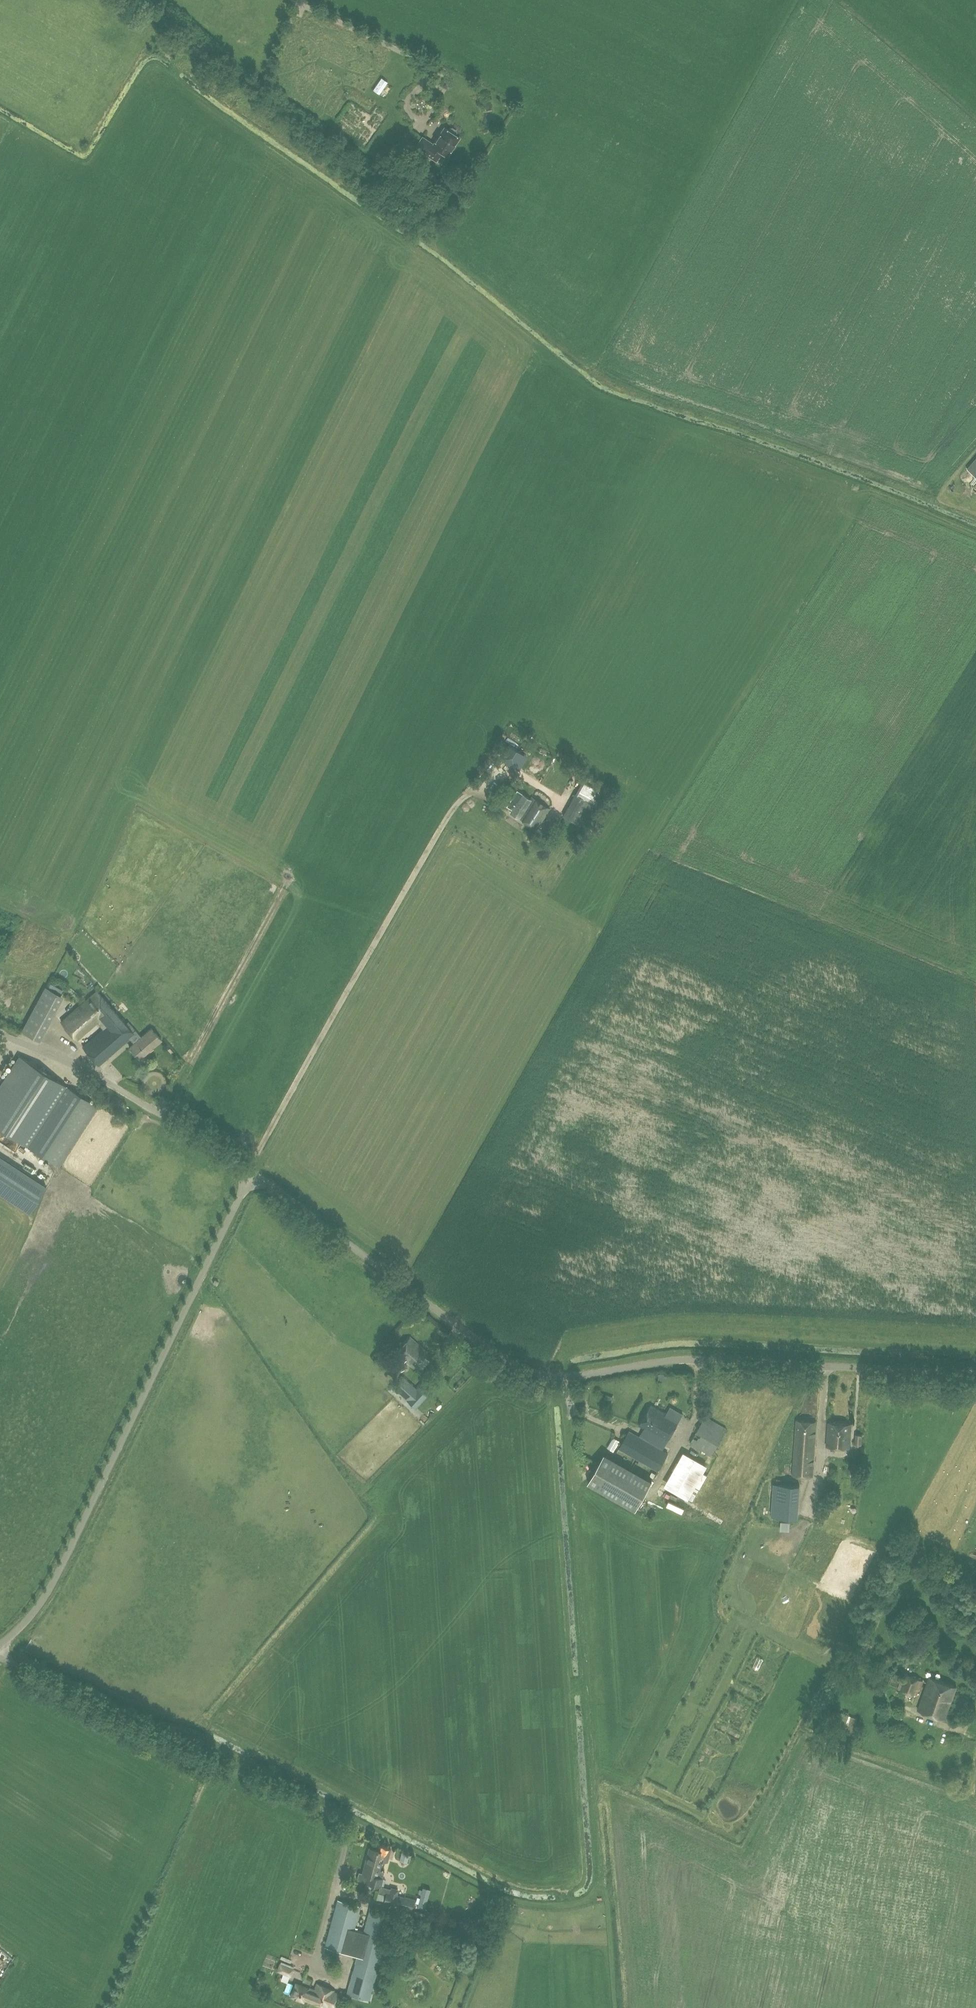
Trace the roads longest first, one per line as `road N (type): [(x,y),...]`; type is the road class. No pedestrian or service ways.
road 1 (unclassified): [(975,1372),(698,1359),(540,1374),(510,1363),(251,1175)]
road 2 (unclassified): [(0,1649),(35,1615),(64,1567),(251,1175)]
road 3 (unclassified): [(251,1175),(116,1088),(0,1037)]

